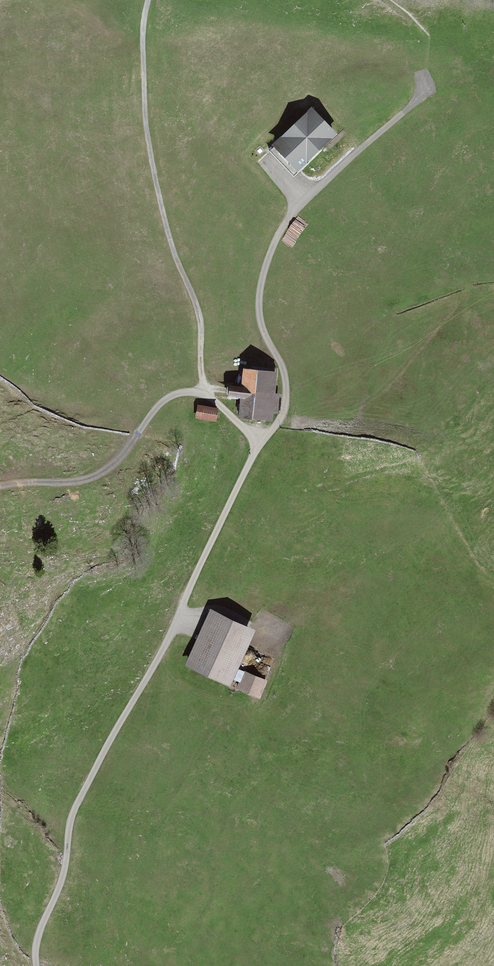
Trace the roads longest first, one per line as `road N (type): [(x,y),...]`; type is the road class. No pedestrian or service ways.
road 1 (track): [(36,965),(73,812),(167,643),(259,439),(285,409),(285,375),(259,309),(277,237),(298,207),(410,106),(425,69)]
road 2 (track): [(0,487),(94,476),(181,392),(207,396),(259,439)]

